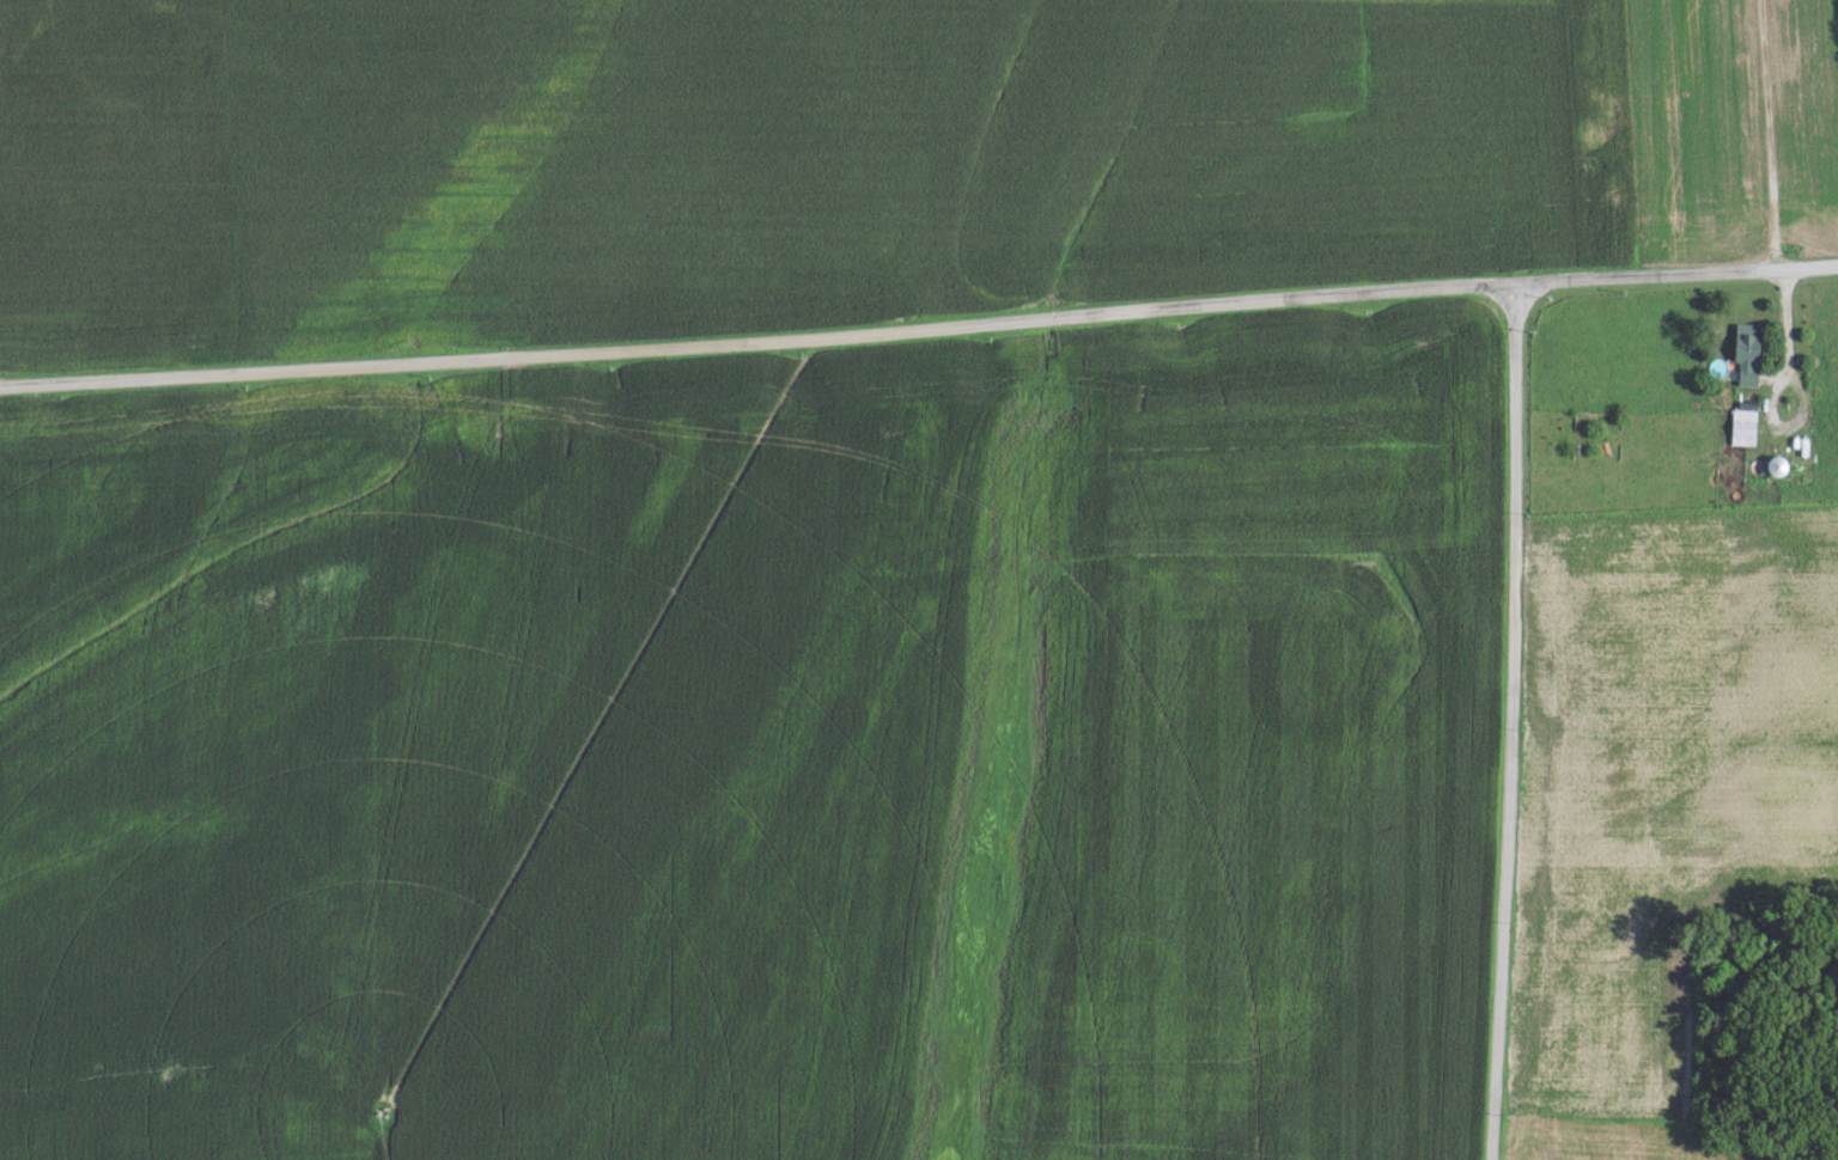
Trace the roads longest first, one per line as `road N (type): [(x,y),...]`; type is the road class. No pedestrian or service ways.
road 1 (residential): [(1837,263),(596,353),(0,386)]
road 2 (residential): [(1516,283),(1509,716),(1489,1159)]
road 3 (track): [(1776,268),(1761,0)]

